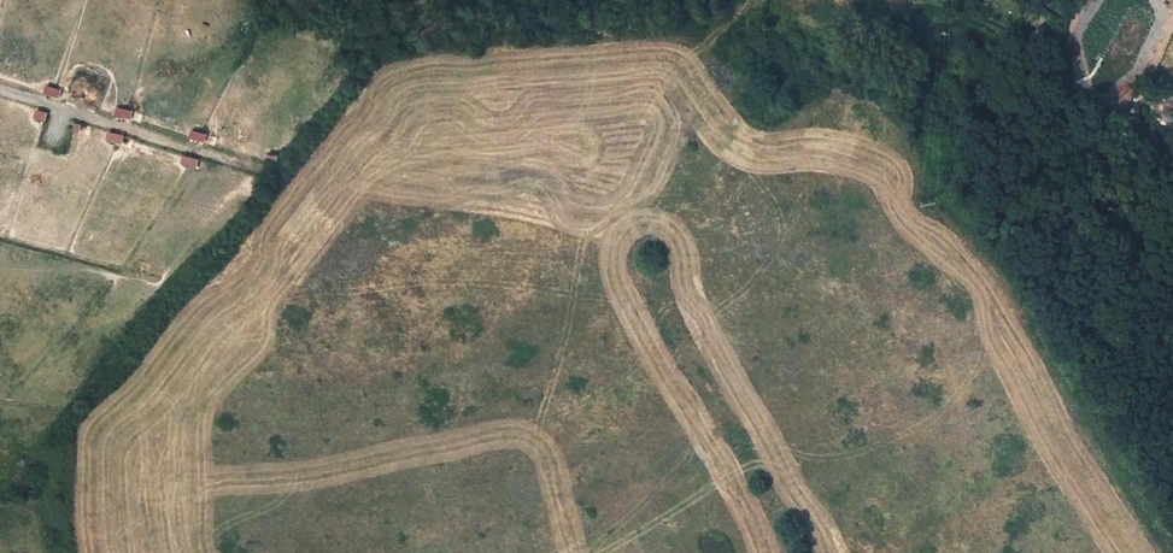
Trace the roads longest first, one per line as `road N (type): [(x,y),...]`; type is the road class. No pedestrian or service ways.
road 1 (track): [(0,92),(226,164)]

